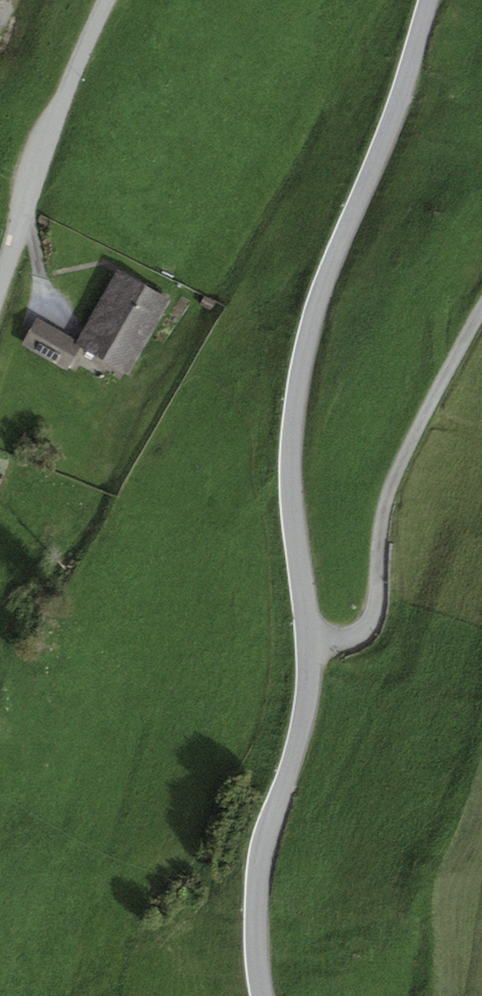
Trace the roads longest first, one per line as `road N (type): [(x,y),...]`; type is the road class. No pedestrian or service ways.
road 1 (unclassified): [(430,0),(322,291),(298,379),(288,477),(309,690),(258,887),(262,995)]
road 2 (track): [(308,640),(345,639),(371,620),(392,485),(481,311)]
road 3 (unclassified): [(0,282),(70,84),(110,0)]

